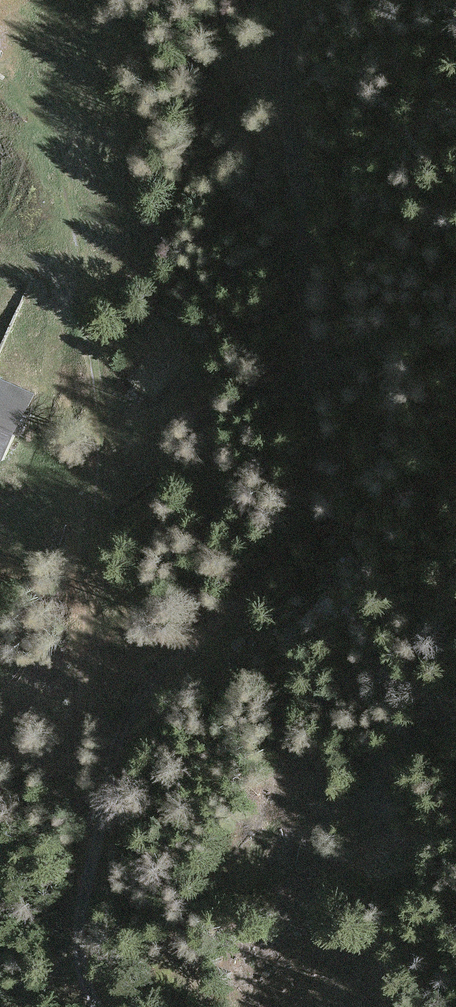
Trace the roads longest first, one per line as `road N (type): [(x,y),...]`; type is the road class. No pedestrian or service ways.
road 1 (track): [(86,904),(122,748),(149,688),(252,590),(303,515),(319,451),(287,139),(293,0)]
road 2 (track): [(86,904),(76,734),(102,411),(73,224)]

